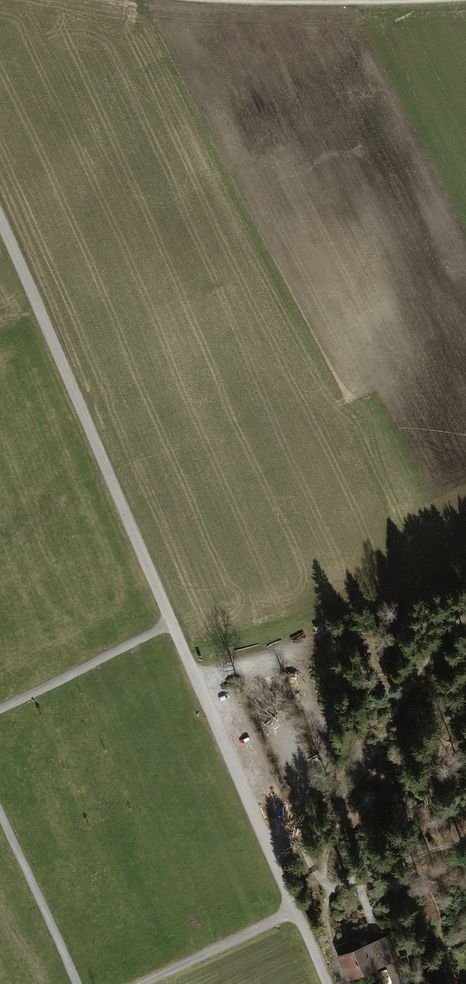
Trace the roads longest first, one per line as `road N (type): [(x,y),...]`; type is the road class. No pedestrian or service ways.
road 1 (unclassified): [(0,222),(327,983)]
road 2 (track): [(465,621),(452,616),(345,803),(322,876),(324,918),(350,983)]
road 3 (track): [(192,0),(417,0)]
road 4 (track): [(173,625),(0,712)]
road 5 (track): [(0,813),(77,983)]
road 6 (track): [(299,909),(145,983)]
road 7 (track): [(328,890),(465,840)]
road 8 (track): [(399,702),(357,640),(305,642)]

